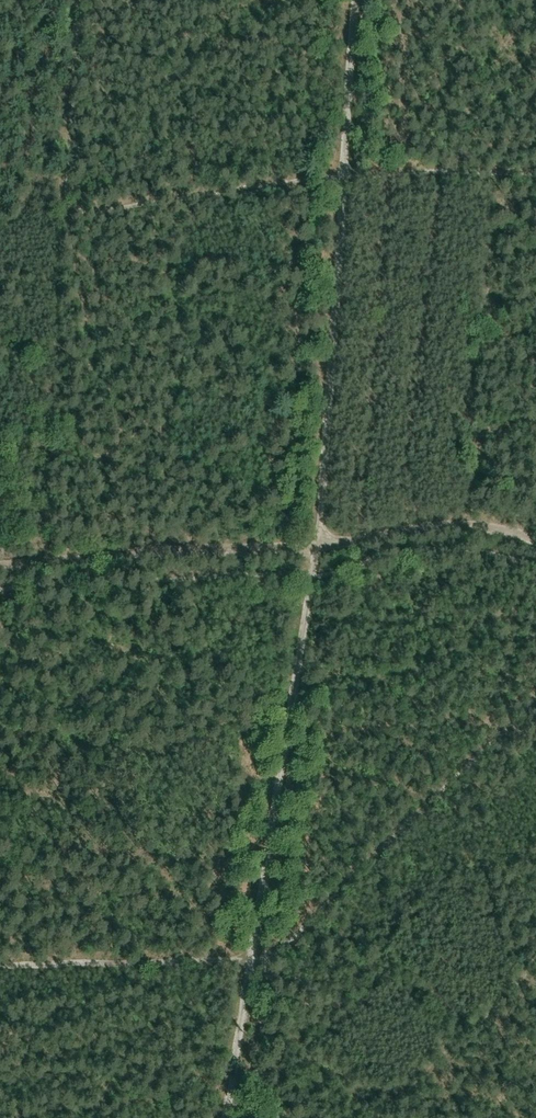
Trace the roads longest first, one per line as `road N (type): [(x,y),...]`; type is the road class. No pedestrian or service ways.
road 1 (track): [(215,1117),(311,548)]
road 2 (track): [(73,0),(65,202),(76,209),(337,176)]
road 3 (track): [(311,548),(337,176)]
road 4 (track): [(311,548),(0,567)]
road 5 (track): [(535,545),(454,528),(311,548)]
road 6 (track): [(535,178),(337,176)]
road 7 (track): [(337,176),(351,0)]

